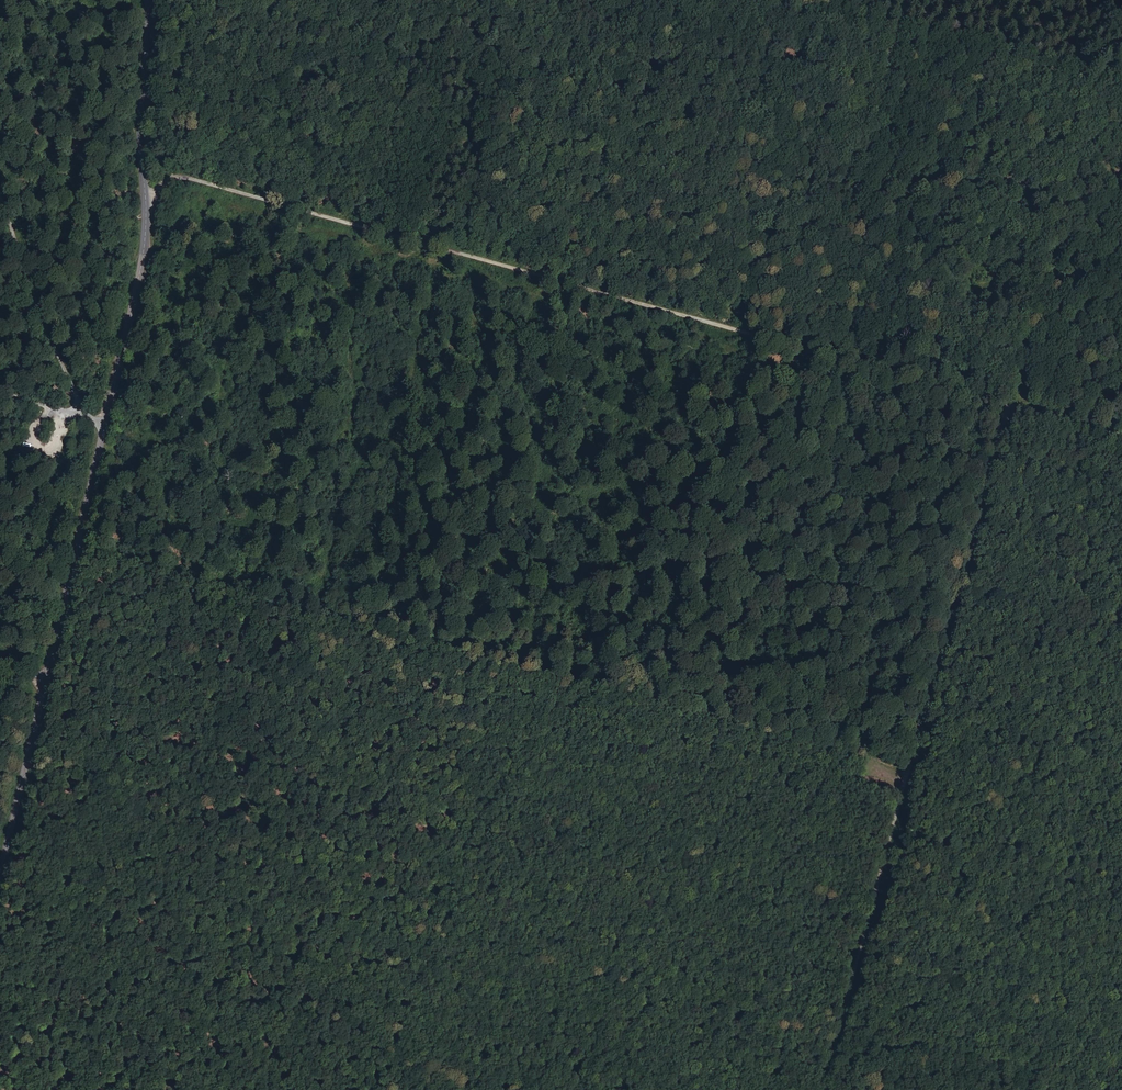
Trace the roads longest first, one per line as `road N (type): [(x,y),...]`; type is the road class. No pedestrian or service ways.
road 1 (track): [(1121,829),(77,545)]
road 2 (track): [(175,177),(303,206),(1121,438)]
road 3 (tertiary): [(0,876),(138,282),(148,0)]
road 4 (track): [(823,1089),(1008,407)]
road 5 (track): [(841,1025),(1103,1089)]
road 6 (track): [(1121,166),(1075,224),(1008,407)]

